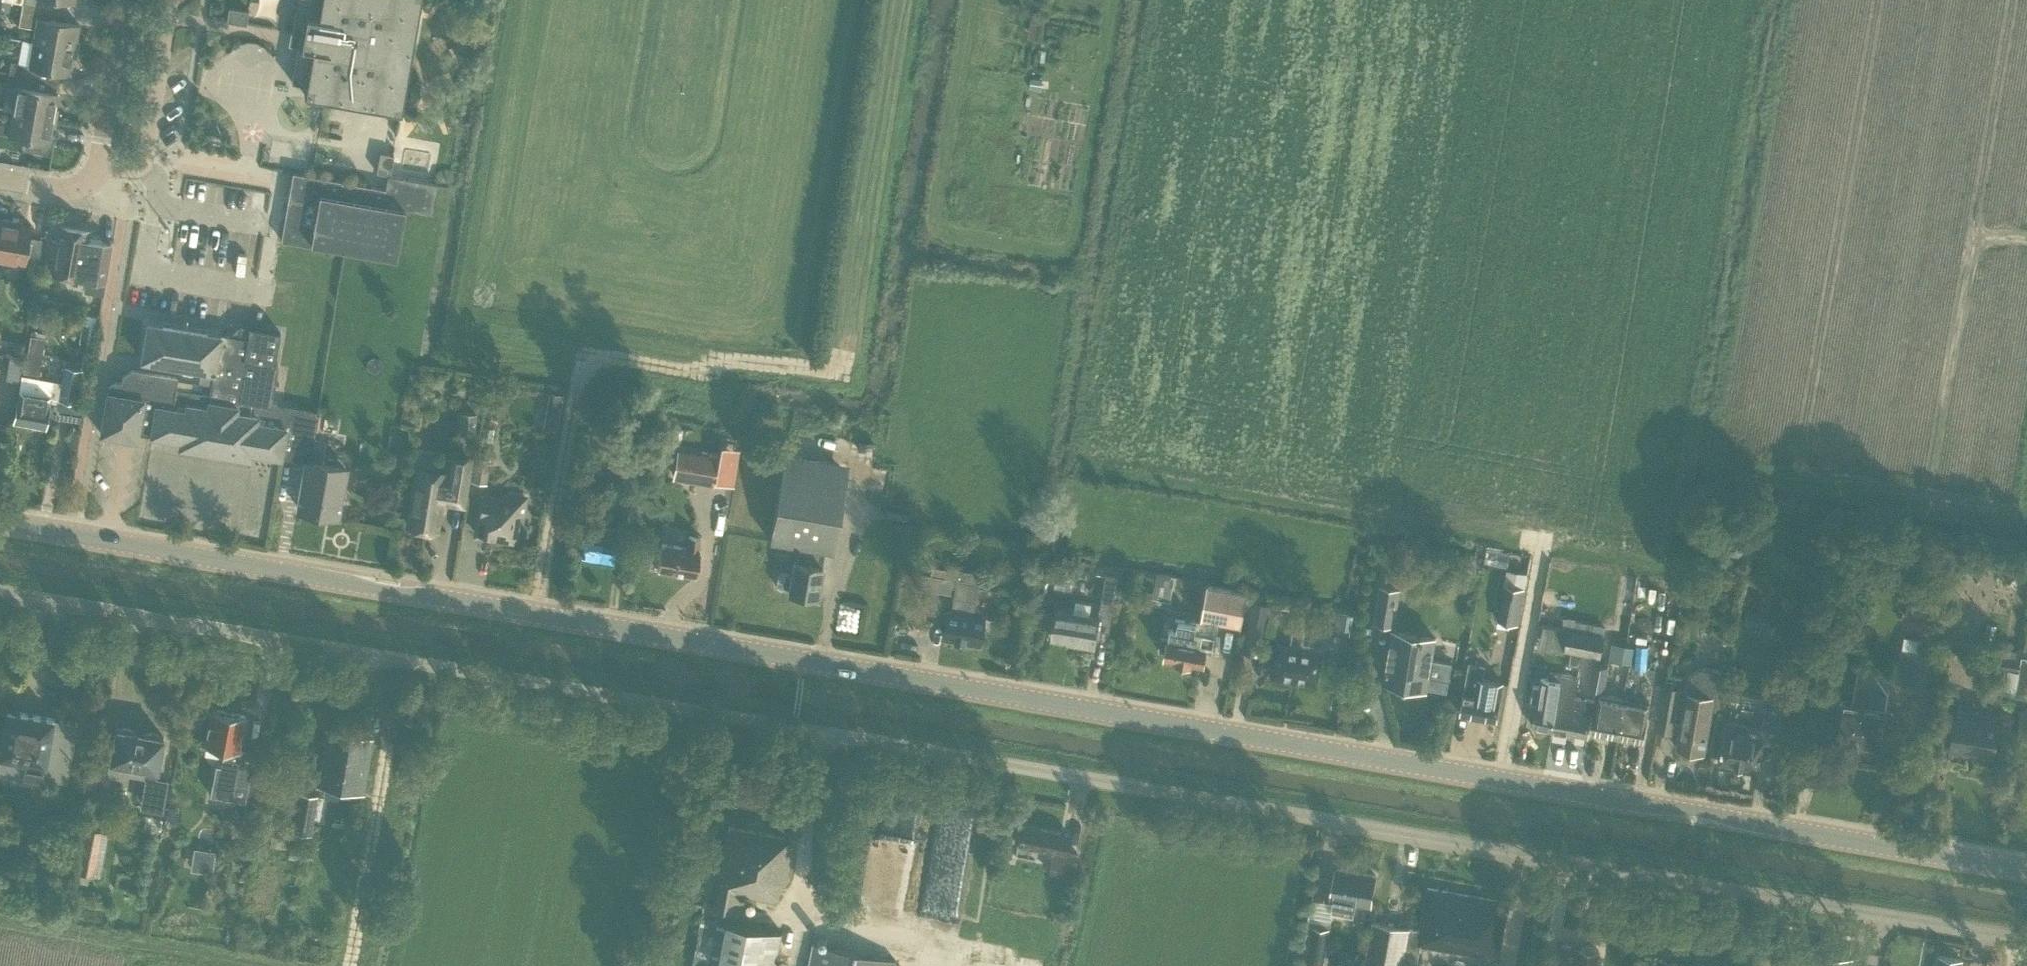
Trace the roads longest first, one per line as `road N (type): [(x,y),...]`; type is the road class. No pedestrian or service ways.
road 1 (tertiary): [(2026,873),(0,522)]
road 2 (unclassified): [(2026,944),(0,593)]
road 3 (residential): [(173,0),(146,158),(134,169),(100,163)]
road 4 (residential): [(130,0),(100,163)]

